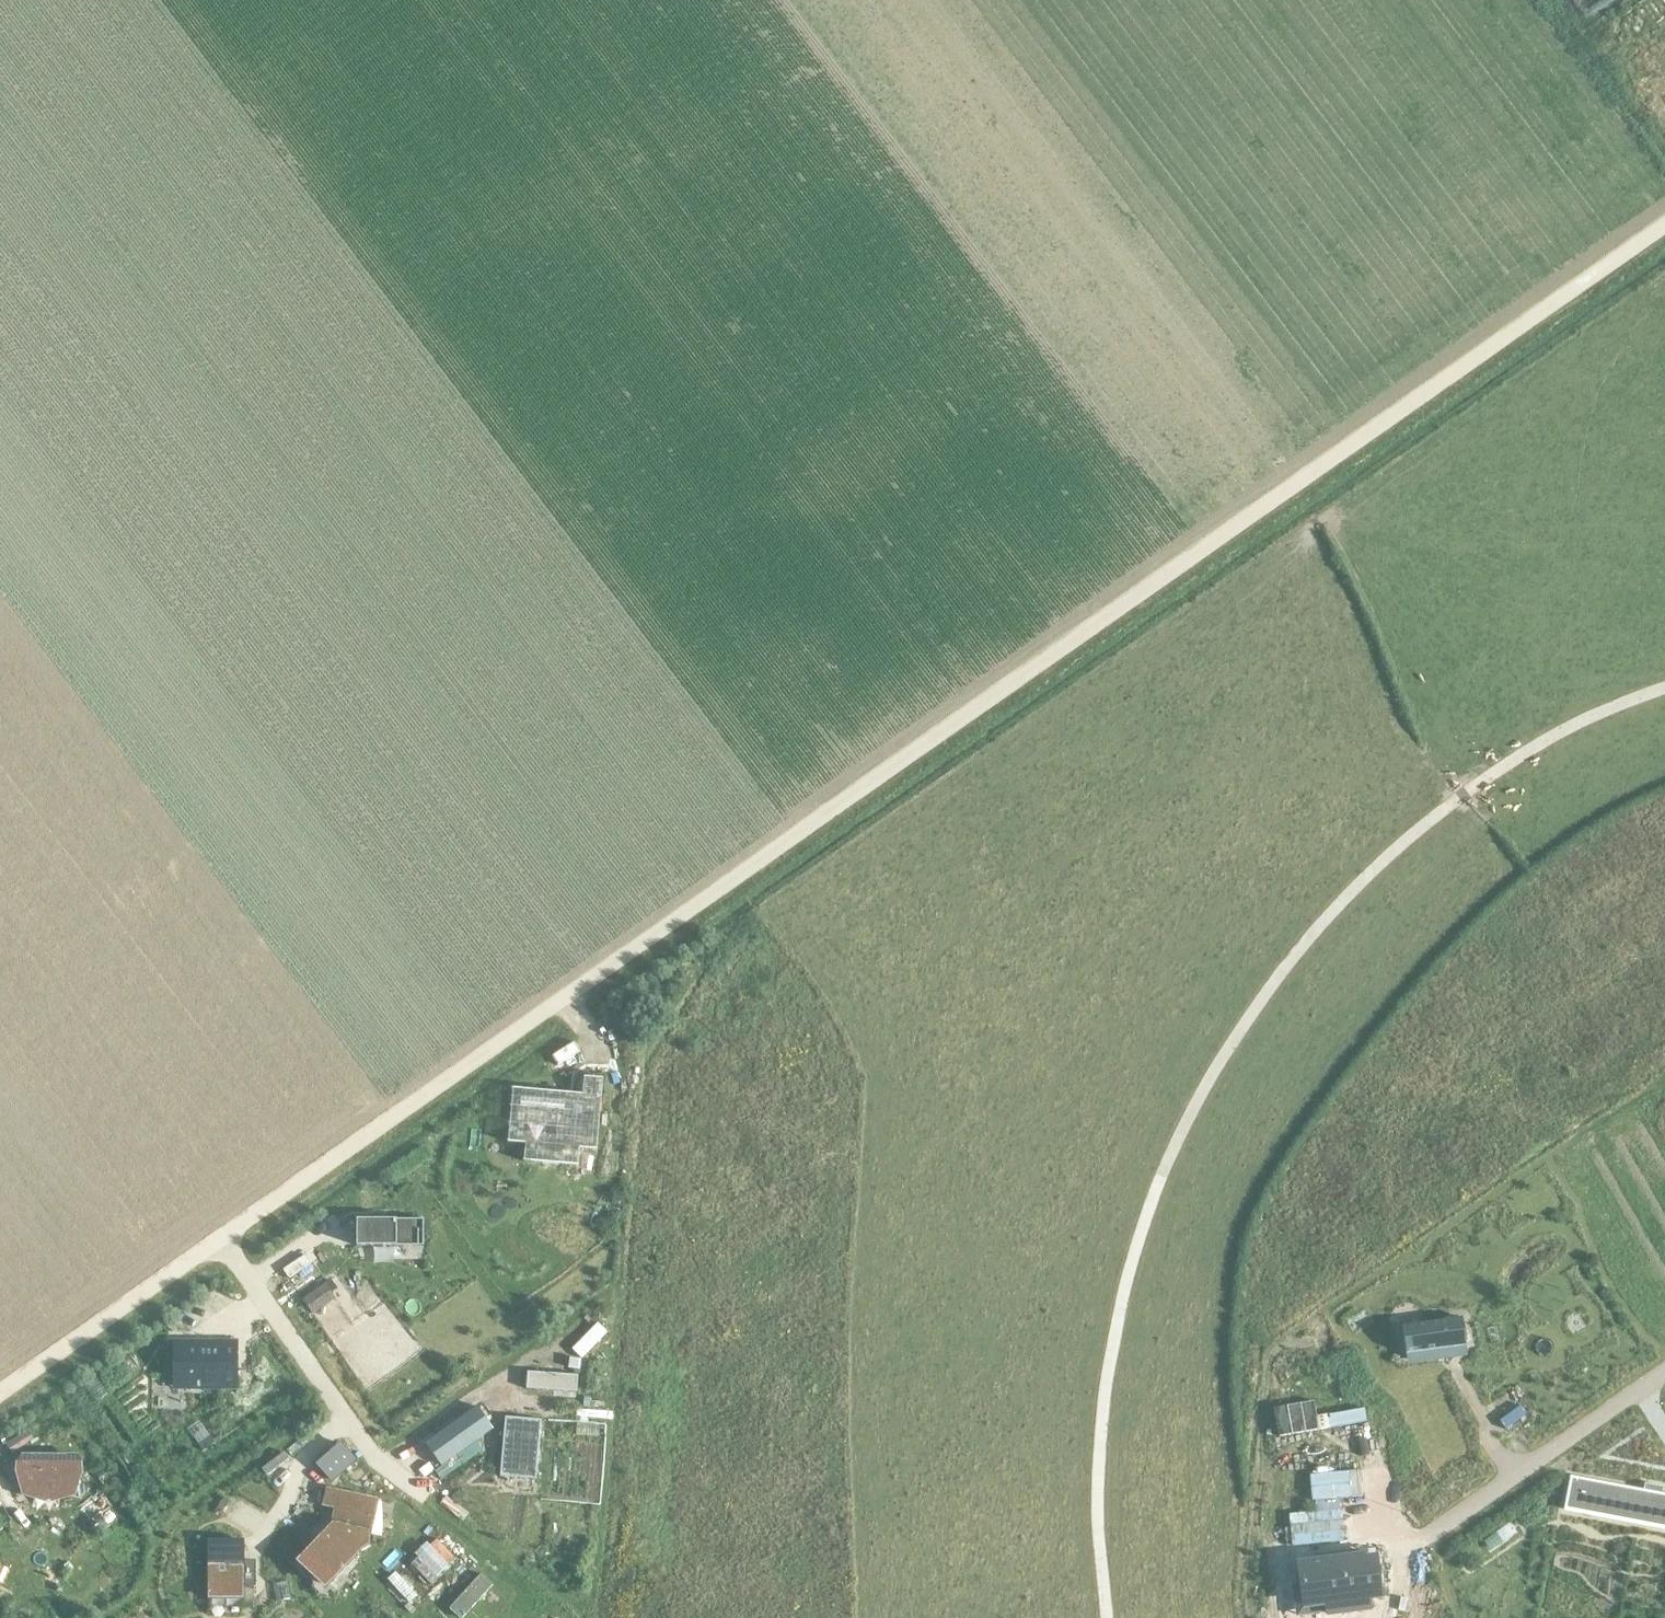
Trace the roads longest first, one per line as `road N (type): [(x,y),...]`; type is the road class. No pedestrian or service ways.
road 1 (residential): [(220,1237),(1664,223)]
road 2 (residential): [(220,1237),(403,1486)]
road 3 (residential): [(1664,1376),(1421,1545)]
road 4 (residential): [(0,1392),(220,1237)]

